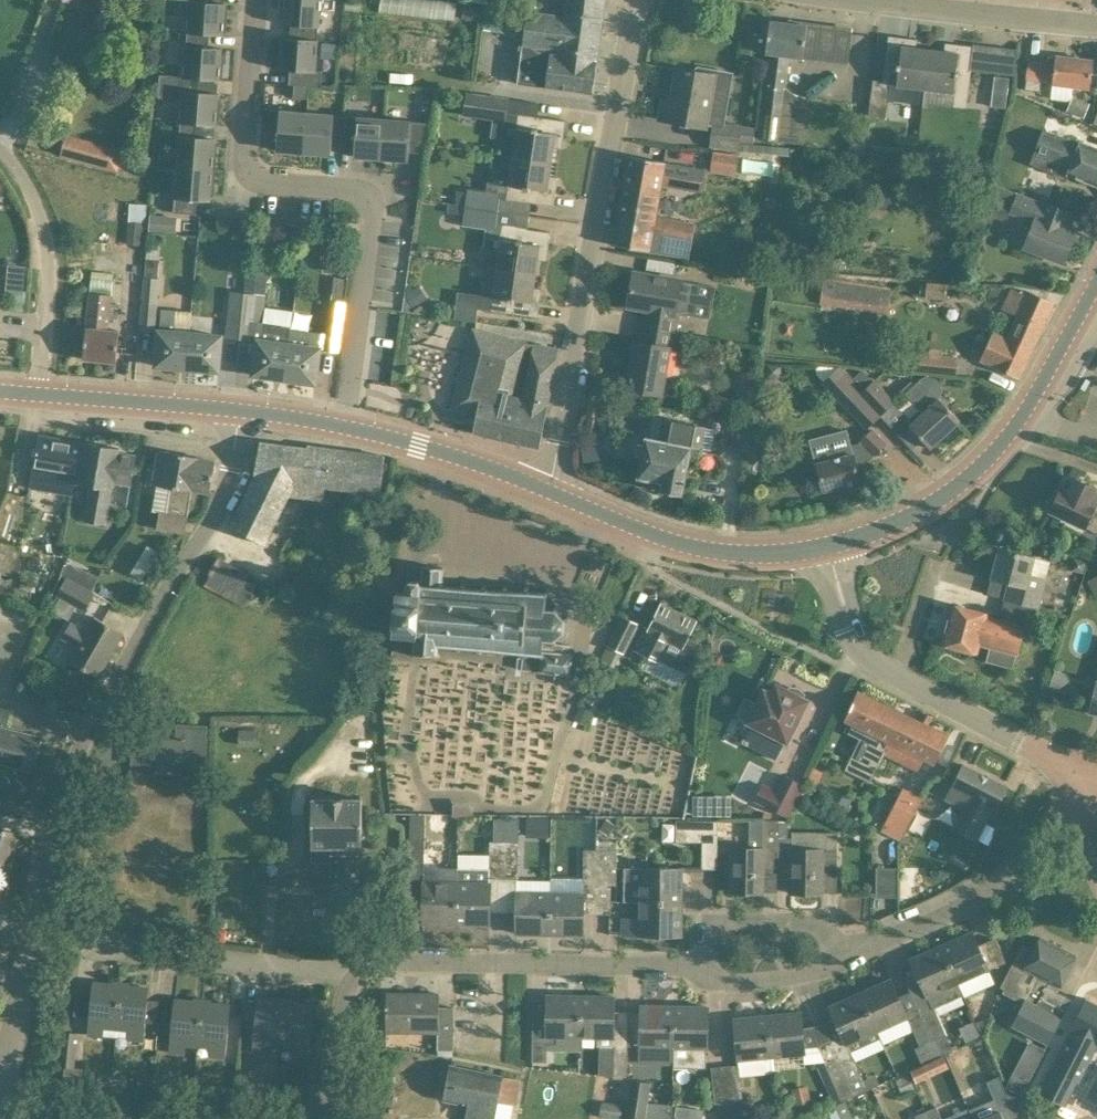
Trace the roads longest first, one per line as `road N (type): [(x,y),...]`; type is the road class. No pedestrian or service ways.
road 1 (residential): [(0,1083),(88,744),(230,482),(244,409)]
road 2 (residential): [(257,0),(251,177),(262,185),(352,191),(367,198),(373,214),(345,424)]
road 3 (residential): [(551,491),(635,0)]
road 4 (tertiary): [(819,547),(920,510),(998,454),(1096,289)]
road 5 (residential): [(353,974),(384,960),(686,965),(714,982)]
road 6 (residential): [(1084,772),(898,677),(863,648),(819,547)]
road 7 (residential): [(844,957),(982,895),(1081,808)]
road 8 (tertiary): [(819,547),(742,553),(693,544),(551,491)]
road 9 (unclassified): [(42,395),(49,242),(21,167),(0,148)]
road 10 (residential): [(353,974),(110,951)]
road 11 (residential): [(1096,27),(865,0)]
road 12 (residential): [(714,982),(712,920),(832,919),(844,957)]
road 13 (tertiary): [(551,491),(345,424)]
road 14 (tertiary): [(244,409),(42,395)]
road 15 (residential): [(322,1118),(353,974)]
road 16 (residential): [(714,982),(777,980),(844,957)]

